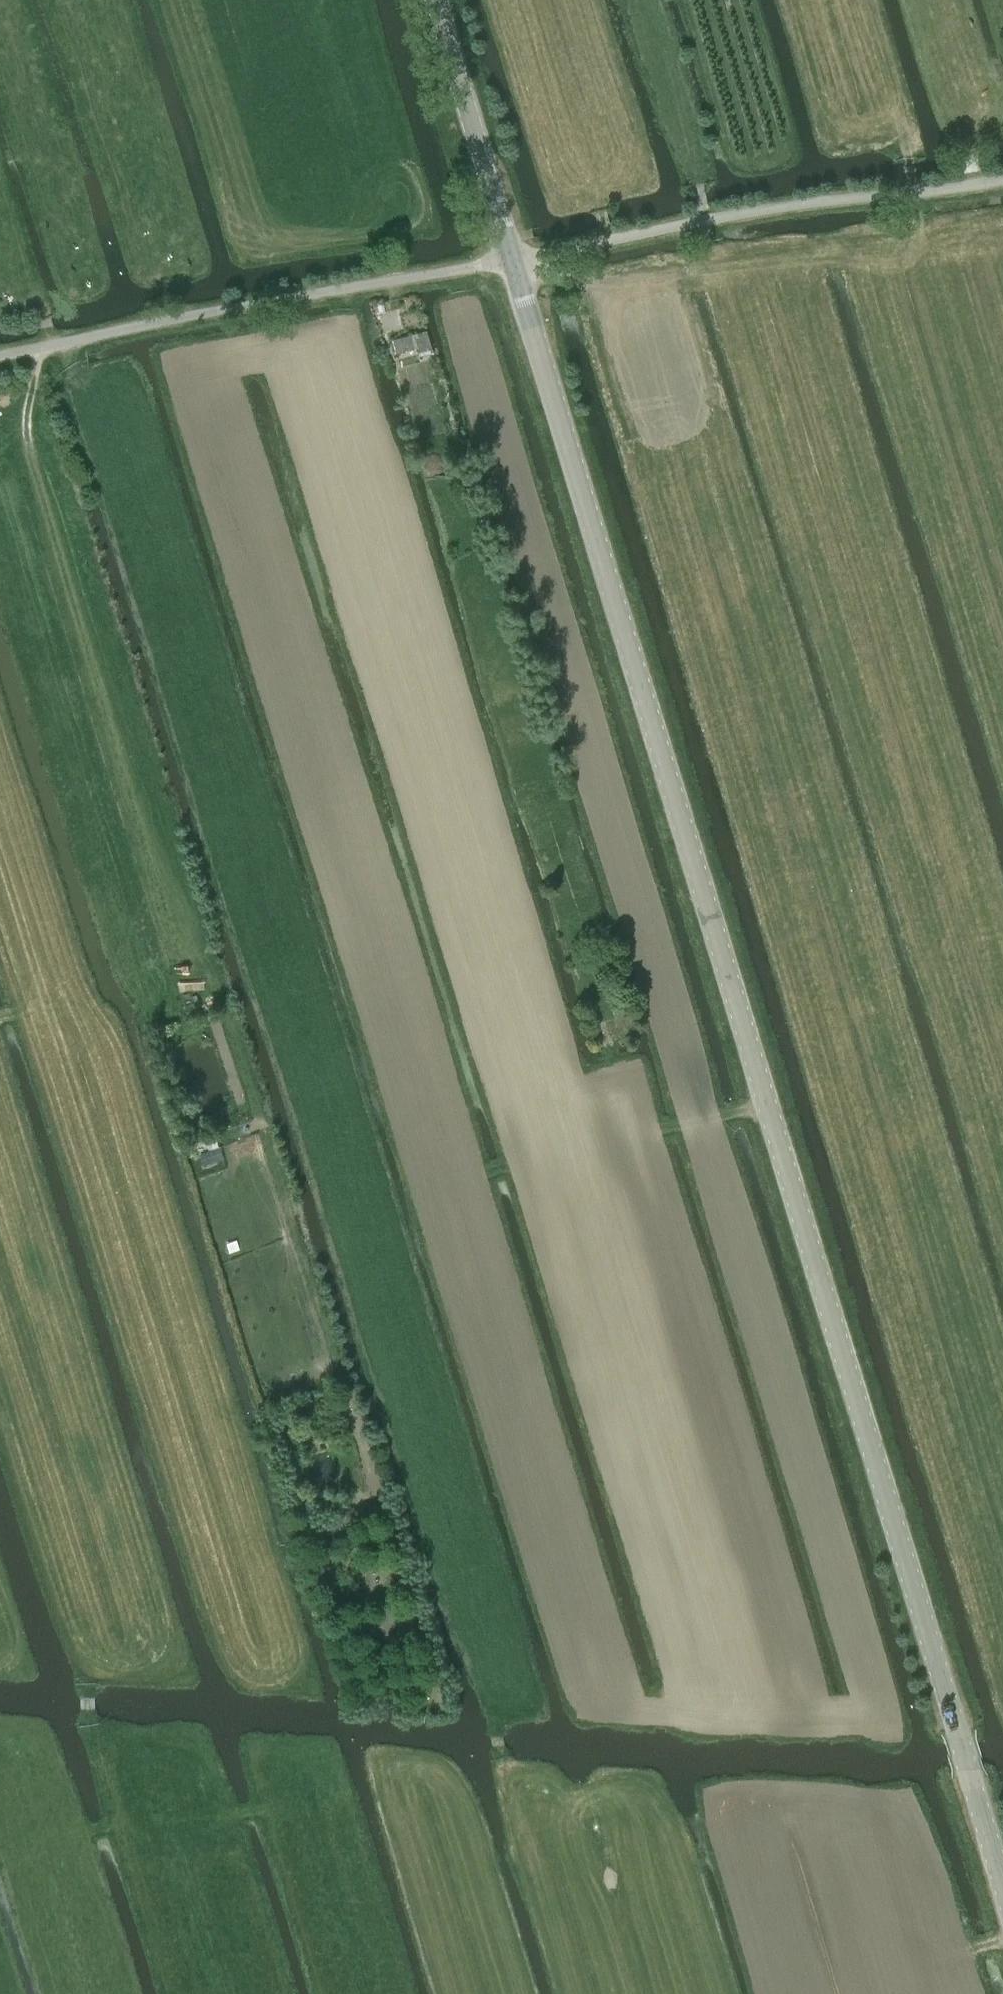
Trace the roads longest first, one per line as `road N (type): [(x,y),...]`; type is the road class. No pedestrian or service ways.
road 1 (unclassified): [(1002,1885),(511,259),(440,0)]

